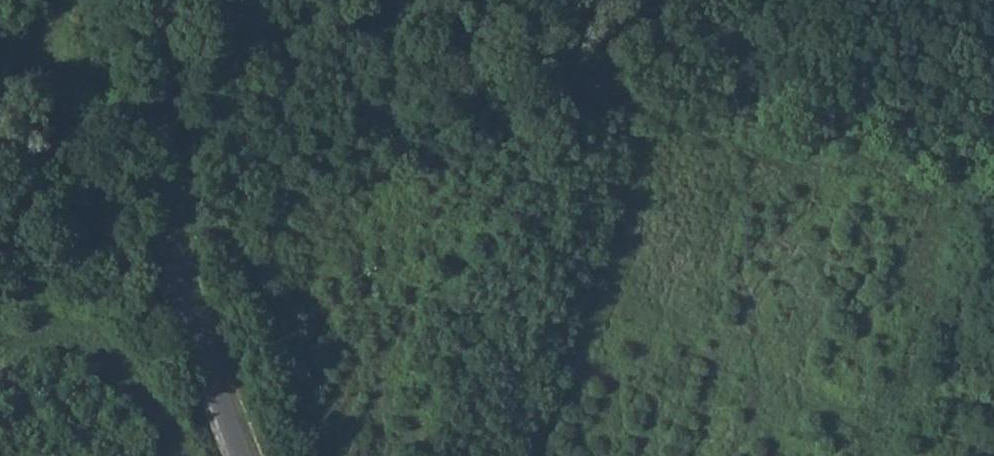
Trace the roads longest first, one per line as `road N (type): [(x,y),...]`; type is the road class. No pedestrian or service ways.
road 1 (unclassified): [(242,455),(184,313),(166,164),(160,0)]
road 2 (track): [(0,345),(74,341),(156,408),(174,455)]

